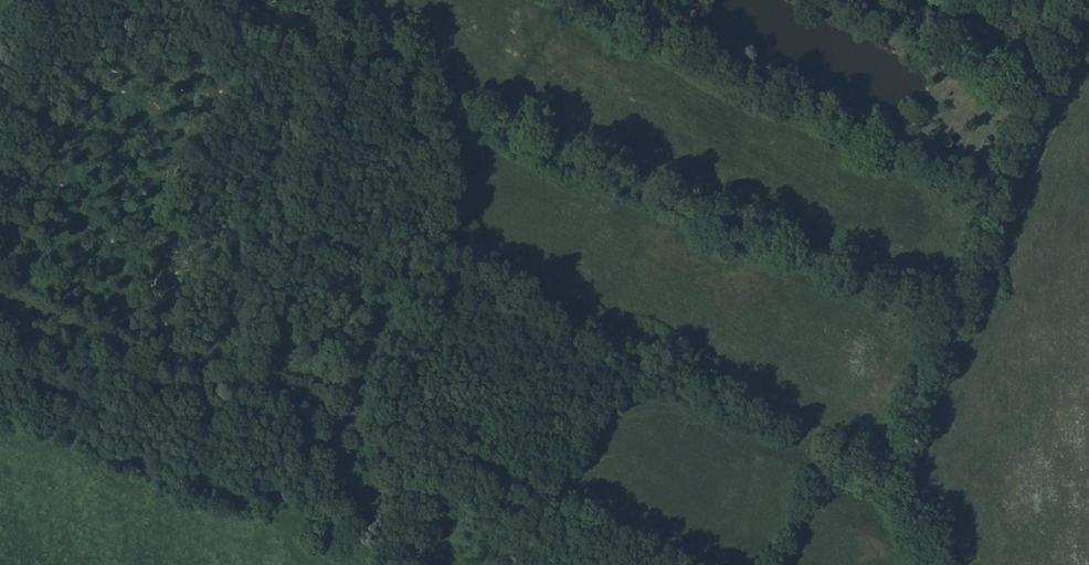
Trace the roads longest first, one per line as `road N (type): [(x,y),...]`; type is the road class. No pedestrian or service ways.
road 1 (track): [(629,564),(392,446),(0,288)]
road 2 (track): [(951,564),(862,448)]

